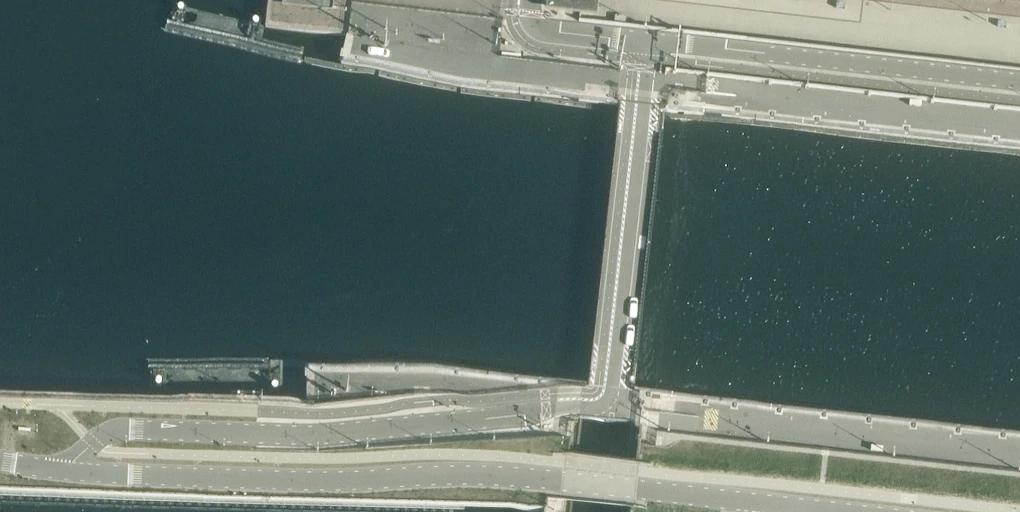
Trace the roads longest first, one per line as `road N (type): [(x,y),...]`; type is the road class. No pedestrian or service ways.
road 1 (tertiary): [(60,471),(114,429),(317,436),(606,399),(647,42)]
road 2 (tertiary): [(883,511),(518,472),(356,480),(60,471)]
road 3 (tertiary): [(647,42),(1019,84)]

